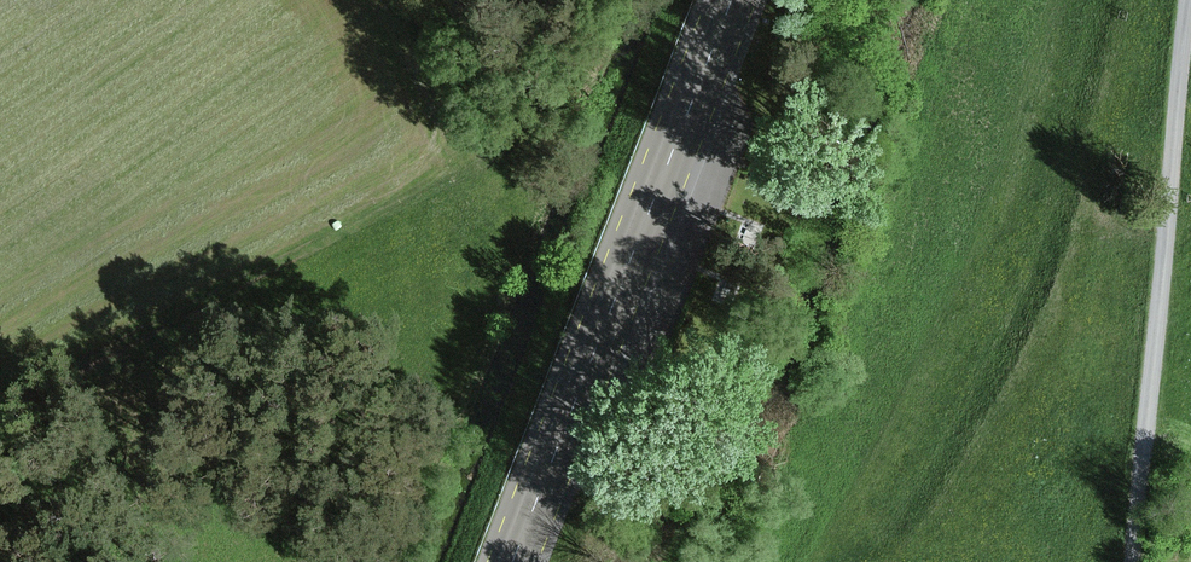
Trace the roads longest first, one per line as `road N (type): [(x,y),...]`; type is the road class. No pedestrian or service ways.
road 1 (track): [(0,419),(450,174),(461,152),(458,128),(388,0)]
road 2 (primary): [(739,0),(519,561)]
road 3 (track): [(1132,561),(1187,0)]

